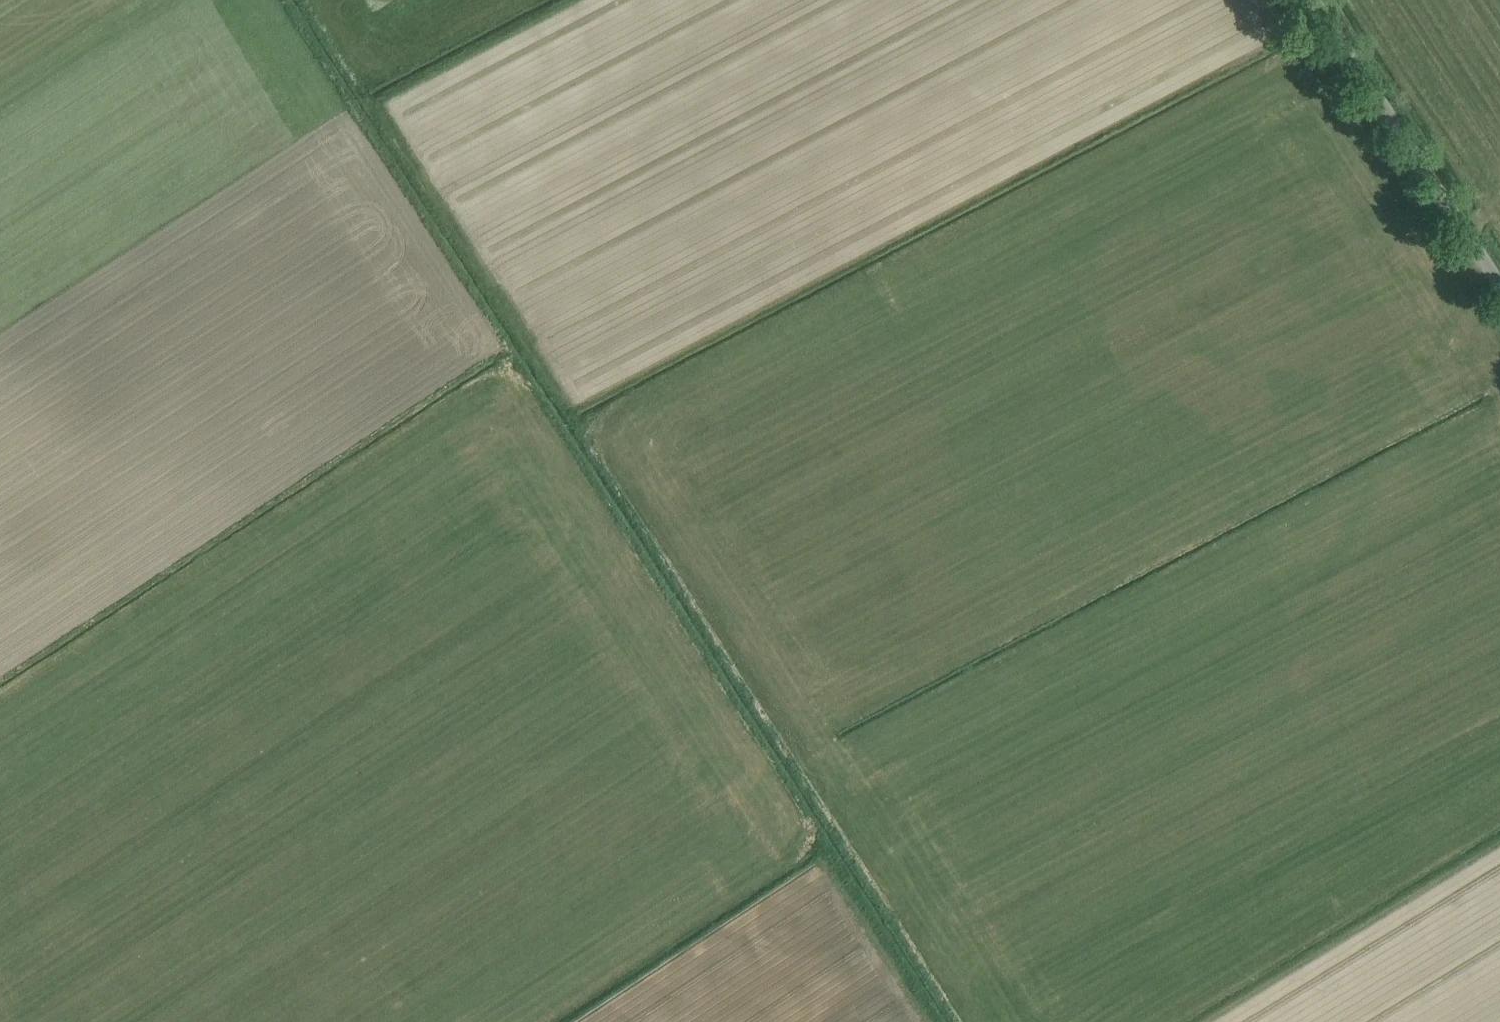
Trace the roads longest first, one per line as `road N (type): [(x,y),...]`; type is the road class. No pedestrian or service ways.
road 1 (unclassified): [(1499,285),(1313,0)]

